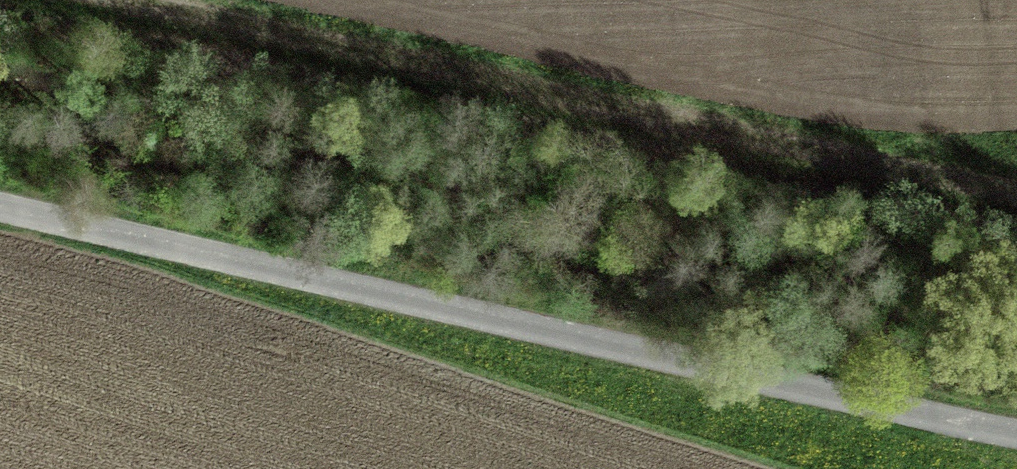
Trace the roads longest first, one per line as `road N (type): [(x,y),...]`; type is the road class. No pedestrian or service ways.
road 1 (track): [(1016,429),(0,204)]
road 2 (track): [(1016,196),(104,0)]

